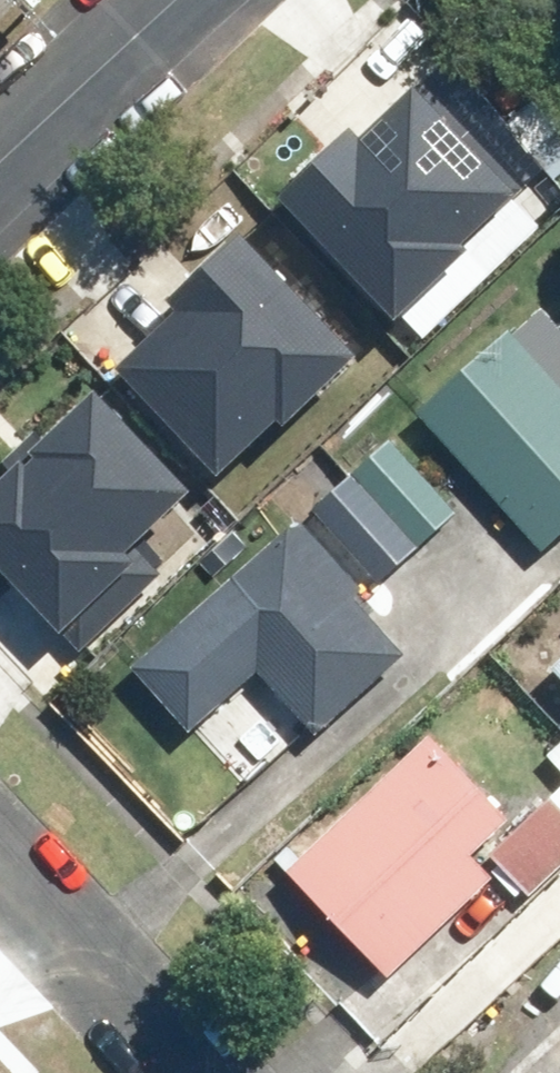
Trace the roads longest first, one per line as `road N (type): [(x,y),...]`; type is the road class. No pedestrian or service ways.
road 1 (residential): [(0,850),(213,1072)]
road 2 (residential): [(161,0),(0,156)]

